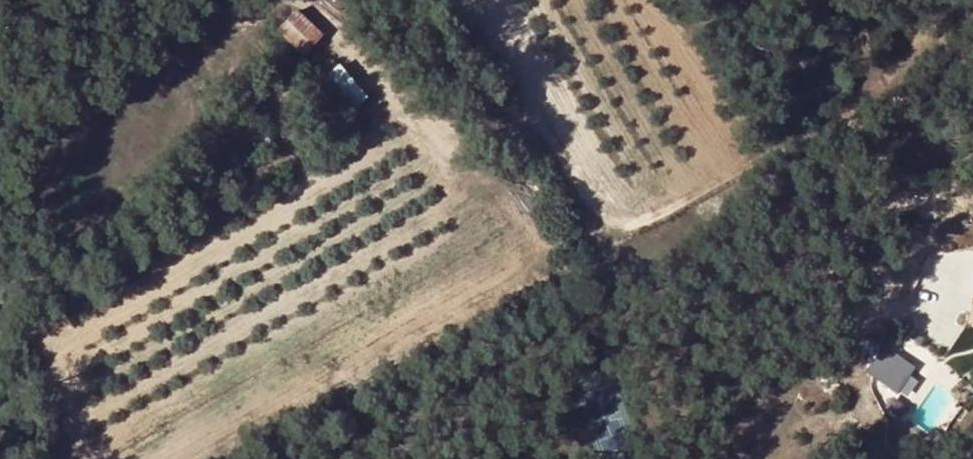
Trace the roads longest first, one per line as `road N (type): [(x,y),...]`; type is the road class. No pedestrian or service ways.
road 1 (track): [(959,0),(881,93),(652,219),(616,222),(583,201),(459,0)]
road 2 (track): [(0,307),(16,330),(38,341),(70,332),(414,125),(295,0)]

